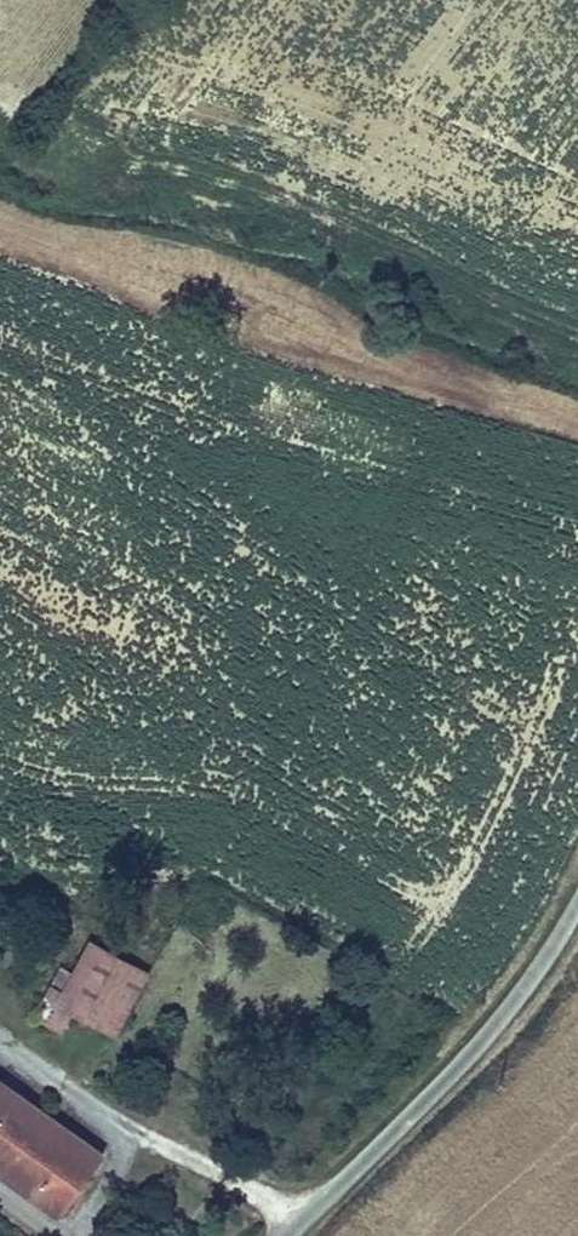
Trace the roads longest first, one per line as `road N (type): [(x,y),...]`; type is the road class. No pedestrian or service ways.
road 1 (unclassified): [(283,1235),(495,1028),(577,911)]

